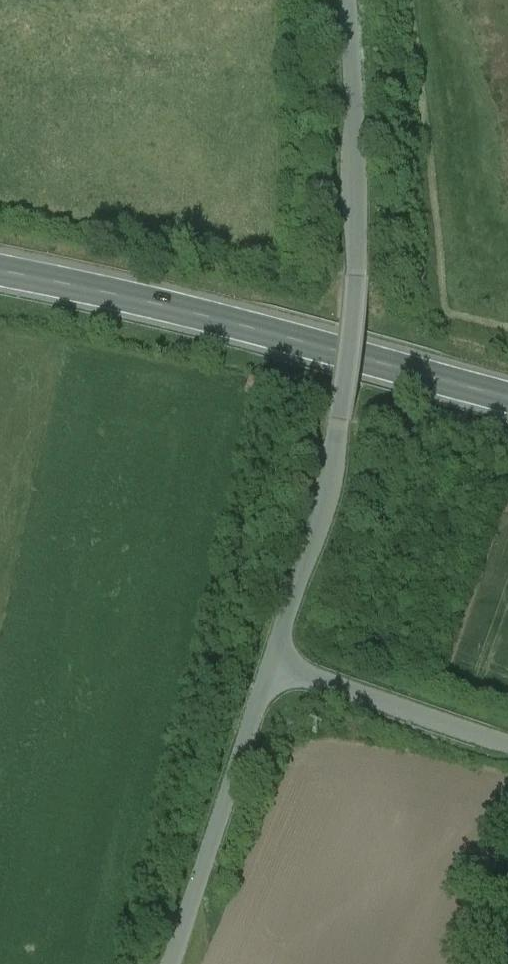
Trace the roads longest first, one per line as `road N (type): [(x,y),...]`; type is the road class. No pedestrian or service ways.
road 1 (unclassified): [(345,0),(356,218),(351,321),(328,480),(265,668)]
road 2 (primary): [(507,397),(294,338),(0,271)]
road 3 (unclassified): [(265,668),(162,963)]
road 4 (unclassified): [(265,668),(507,749)]

